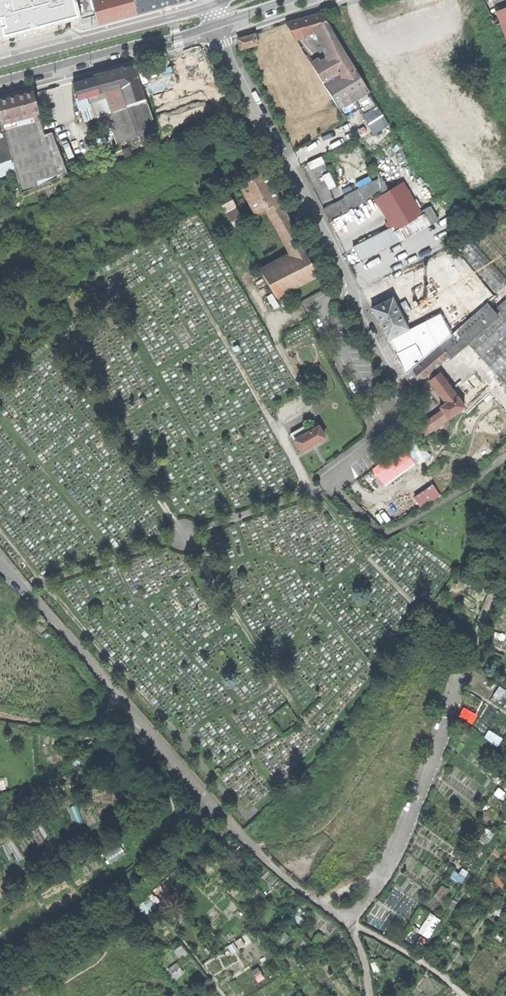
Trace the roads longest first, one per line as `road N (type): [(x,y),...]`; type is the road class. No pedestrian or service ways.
road 1 (track): [(126,704),(168,792),(175,818),(168,836),(125,884),(0,961)]
road 2 (residential): [(216,25),(241,88),(350,283)]
road 3 (primary): [(0,81),(216,25)]
road 4 (primary): [(212,5),(0,64)]
road 5 (unclassified): [(350,283),(325,312),(375,413),(393,425)]
road 6 (unclassified): [(393,425),(404,418),(403,399),(350,283)]

